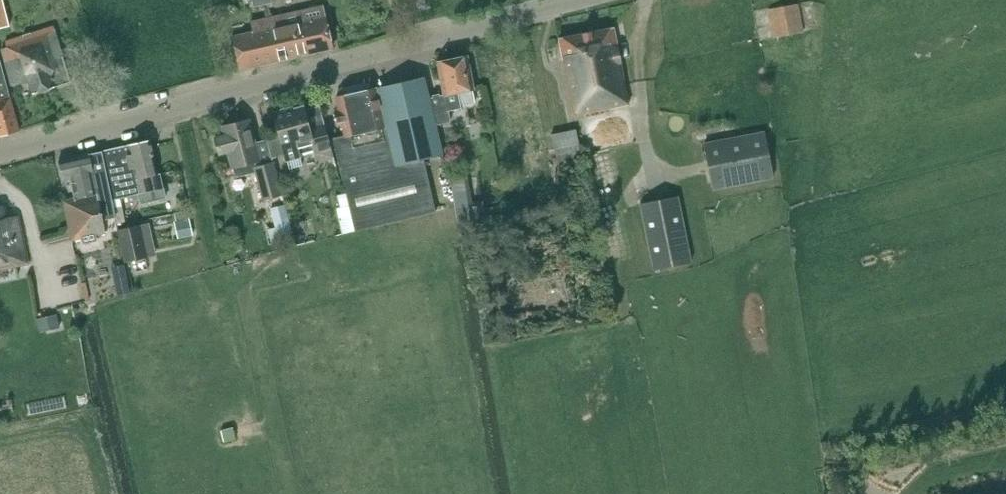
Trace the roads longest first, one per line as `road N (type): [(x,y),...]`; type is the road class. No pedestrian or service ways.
road 1 (residential): [(0,153),(585,0)]

